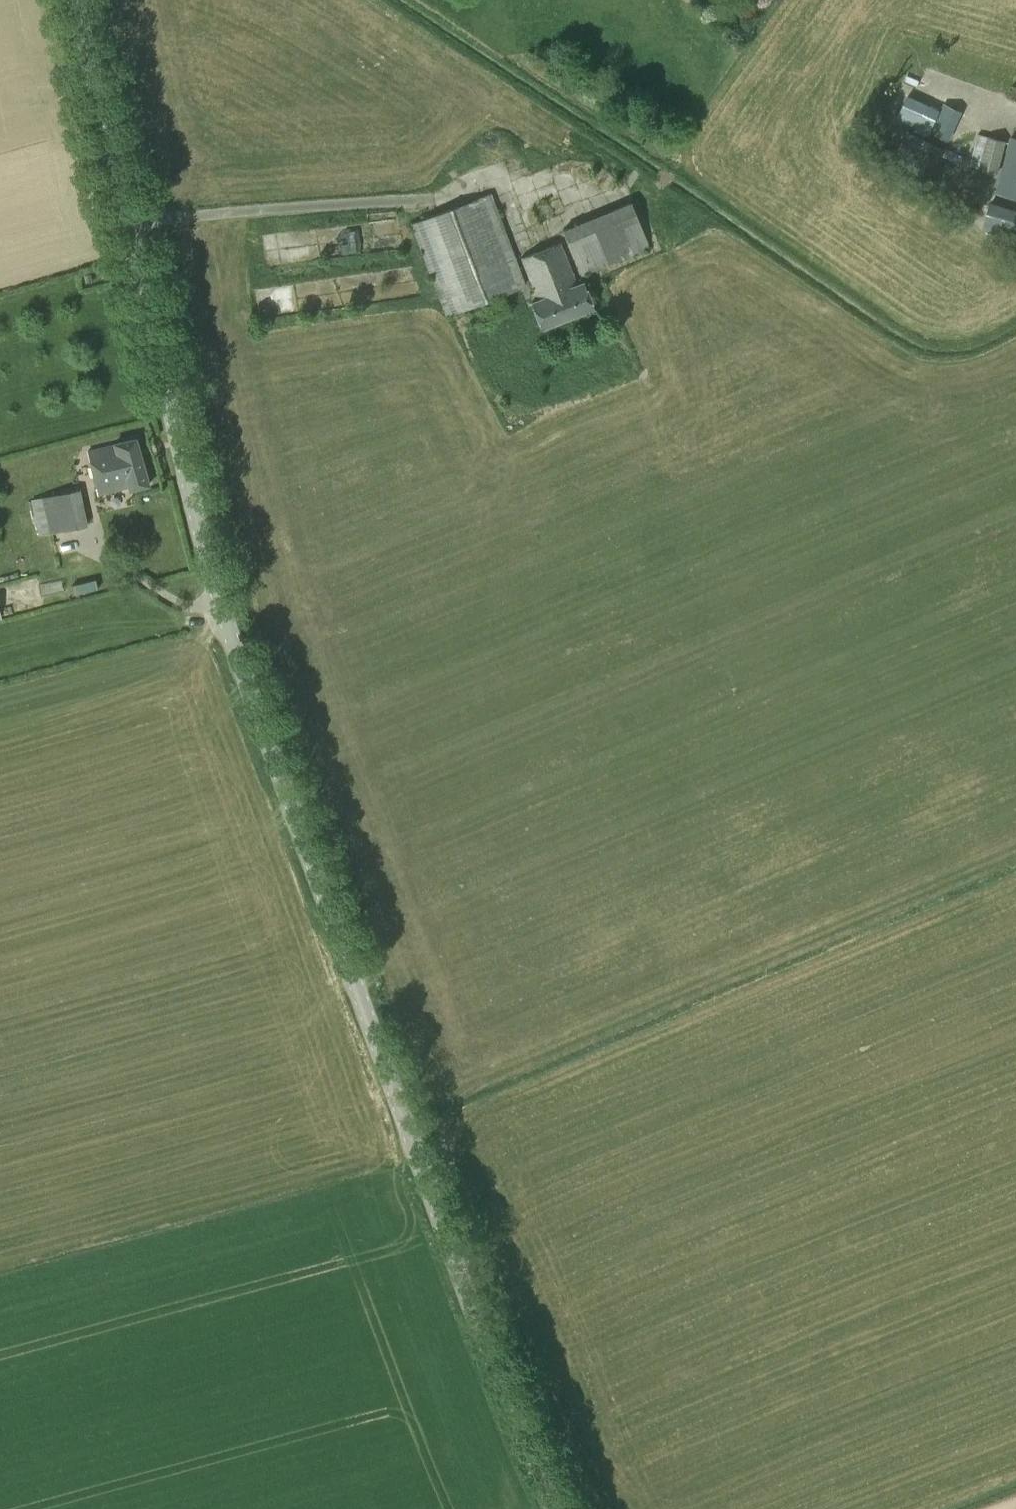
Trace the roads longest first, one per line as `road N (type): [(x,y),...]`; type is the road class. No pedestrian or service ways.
road 1 (unclassified): [(557,1508),(491,1366),(237,661),(78,0)]

